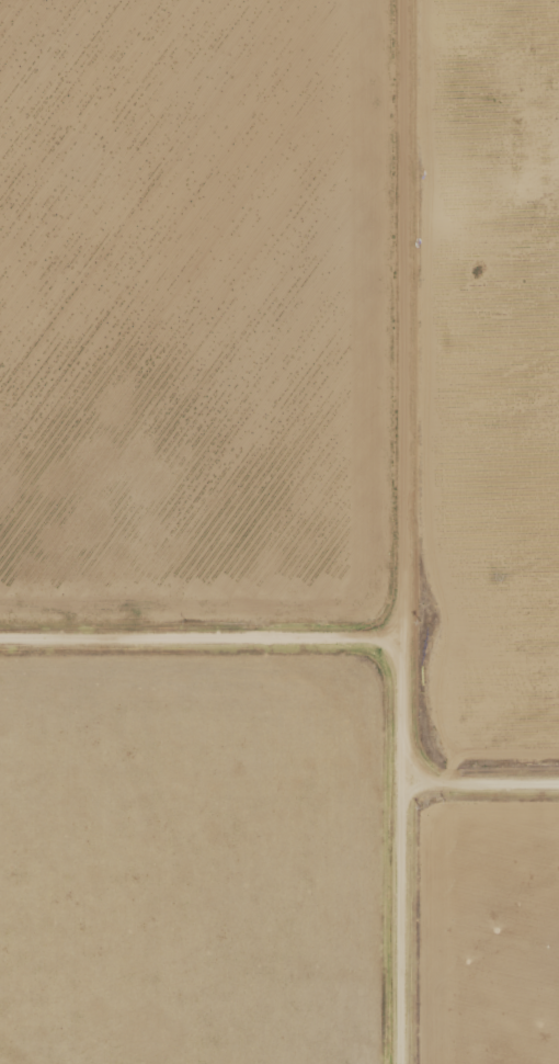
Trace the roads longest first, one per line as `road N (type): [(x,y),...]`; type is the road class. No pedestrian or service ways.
road 1 (residential): [(410,1063),(412,784),(390,637),(391,224)]
road 2 (residential): [(0,639),(390,637)]
road 3 (residential): [(392,0),(391,224)]
road 4 (residential): [(412,784),(558,785)]

